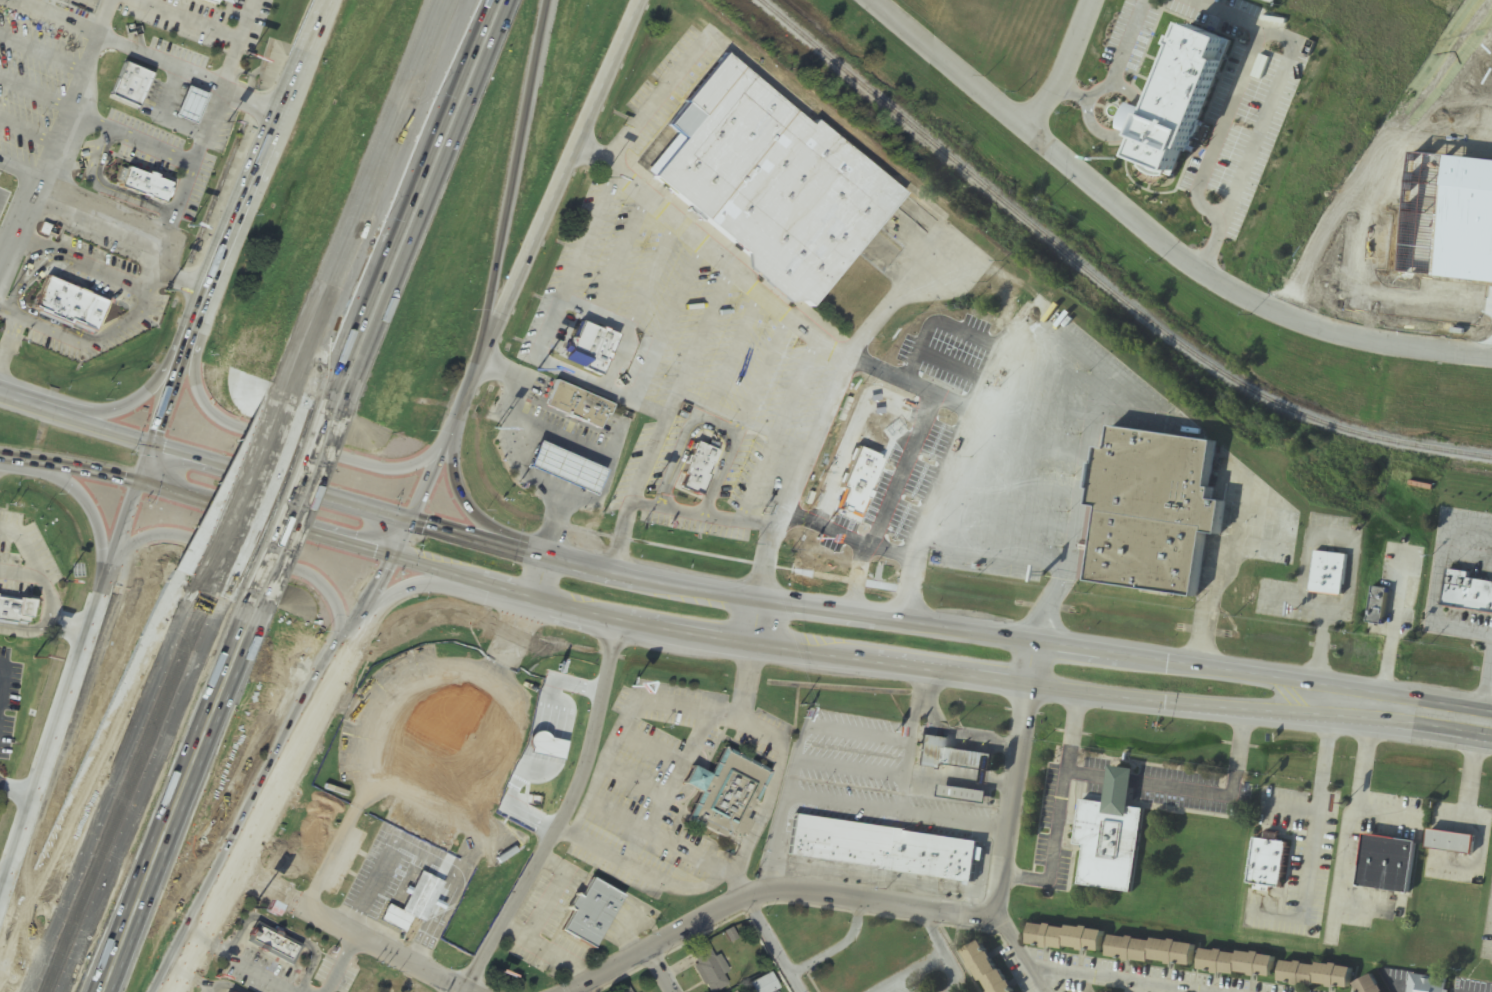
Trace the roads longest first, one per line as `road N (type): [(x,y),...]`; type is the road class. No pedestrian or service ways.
road 1 (trunk): [(397,552),(621,622),(1304,715),(1399,711)]
road 2 (trunk): [(1399,711),(1310,679),(763,601),(528,551)]
road 3 (residential): [(871,0),(1215,281),(1312,324),(1491,355)]
road 4 (residential): [(569,991),(759,891),(970,916),(986,910),(997,895),(1036,640)]
road 5 (secondary): [(171,991),(411,518)]
road 6 (motorway): [(333,417),(501,0)]
road 7 (motorway): [(210,581),(47,991)]
road 8 (secondary): [(141,482),(0,896)]
road 9 (motorway): [(447,0),(285,403)]
road 10 (motorway): [(88,991),(260,594)]
road 11 (motorway): [(183,572),(0,963)]
road 12 (secondary): [(474,374),(639,0)]
road 13 (motorway): [(474,374),(545,0)]
road 14 (secondary): [(325,691),(342,615),(325,583),(300,568),(176,533),(123,551),(102,586)]
road 15 (secondary): [(198,317),(196,390),(227,421),(403,469),(451,435)]
road 16 (trunk): [(411,518),(153,446)]
road 17 (trunk): [(141,482),(397,552)]
road 18 (secondary): [(327,0),(223,244)]
road 19 (residential): [(234,868),(466,991)]
road 20 (trunk): [(332,677),(375,616),(411,587),(521,590)]
road 21 (primary): [(194,329),(149,394),(123,410),(28,403)]
road 22 (motorway): [(272,399),(183,572)]
road 23 (motorway): [(285,403),(210,581)]
road 24 (motorway): [(260,594),(333,417)]
road 25 (trunk): [(528,551),(485,523),(459,489),(455,449),(467,394)]
road 26 (motorway): [(354,232),(272,399)]
road 27 (primary): [(10,459),(77,489),(94,510),(102,586)]
road 28 (residential): [(1092,0),(1065,70),(1026,130)]
road 29 (primary): [(0,457),(141,482)]
road 30 (secondary): [(411,518),(467,394)]
road 31 (primary): [(153,446),(28,403)]
road 32 (secondary): [(194,329),(153,446)]
road 33 (trunk): [(528,551),(411,518)]

